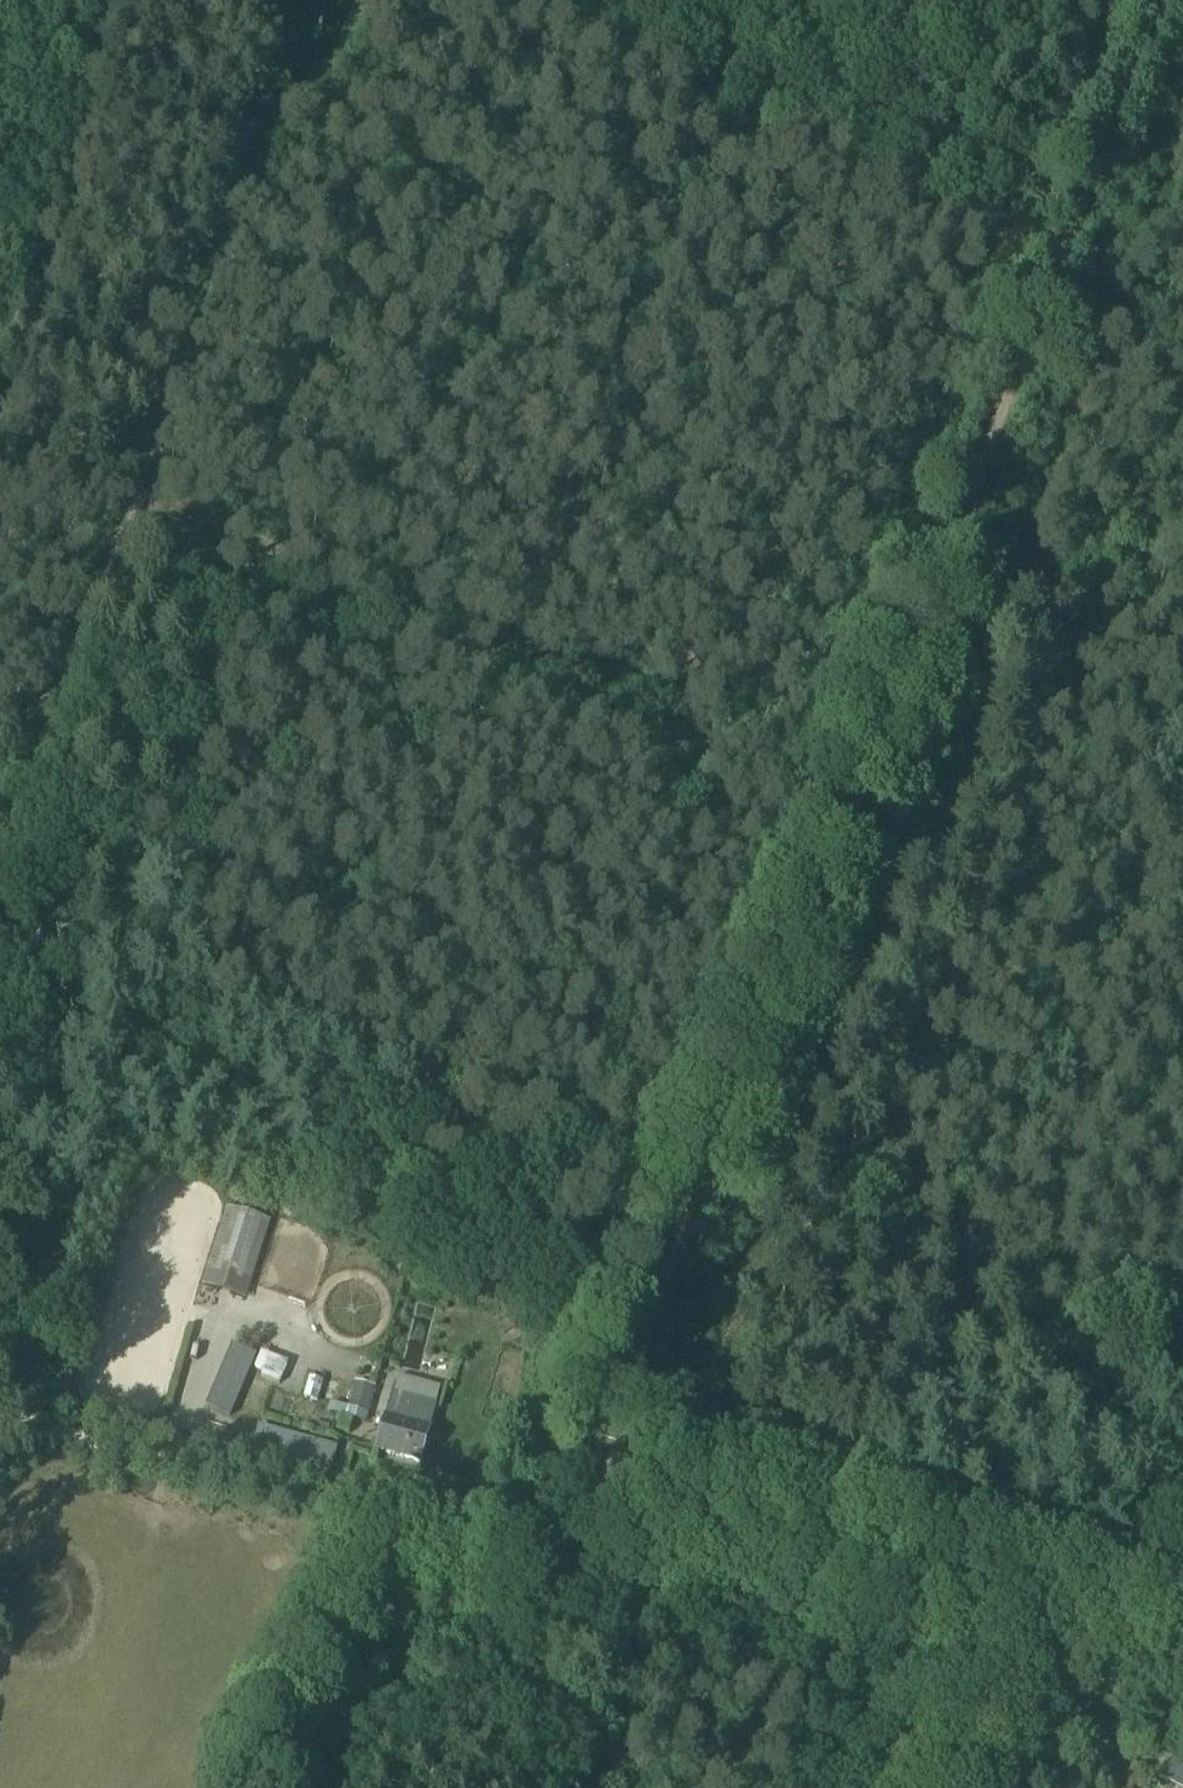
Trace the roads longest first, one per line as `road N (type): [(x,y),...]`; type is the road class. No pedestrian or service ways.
road 1 (track): [(966,541),(590,1500)]
road 2 (track): [(346,0),(116,517),(0,807)]
road 3 (track): [(437,0),(689,102),(1062,275)]
road 4 (track): [(590,1500),(1182,1657)]
road 5 (track): [(1119,113),(966,541)]
road 6 (track): [(0,1424),(136,1453),(361,1526)]
road 7 (track): [(361,1526),(256,1787)]
road 8 (track): [(361,1526),(464,1546),(506,1543),(546,1530),(590,1500)]
road 9 (track): [(1182,620),(966,541)]
road 10 (track): [(1027,1610),(946,1787)]
road 11 (track): [(1164,0),(1119,113)]

